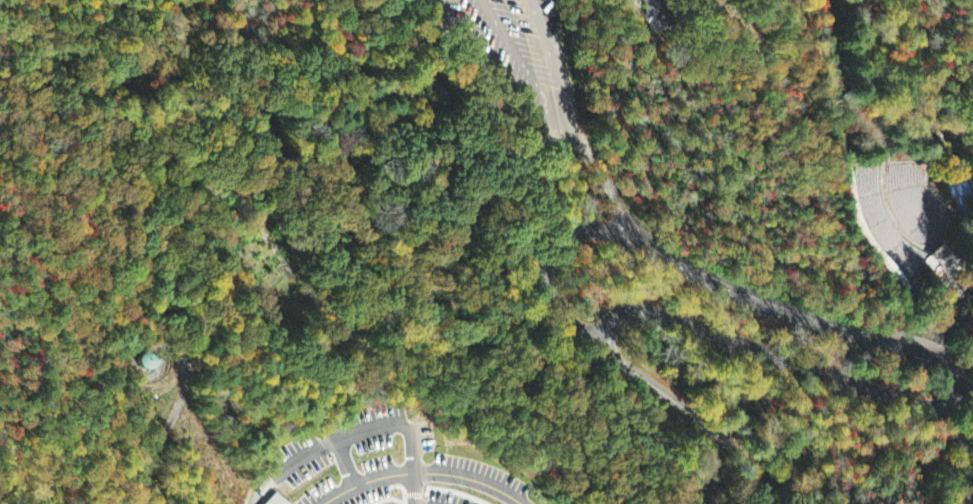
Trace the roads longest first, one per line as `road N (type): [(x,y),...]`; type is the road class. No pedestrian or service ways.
road 1 (residential): [(624,238),(586,231),(560,240),(547,265),(552,297),(575,327),(728,444),(760,503)]

